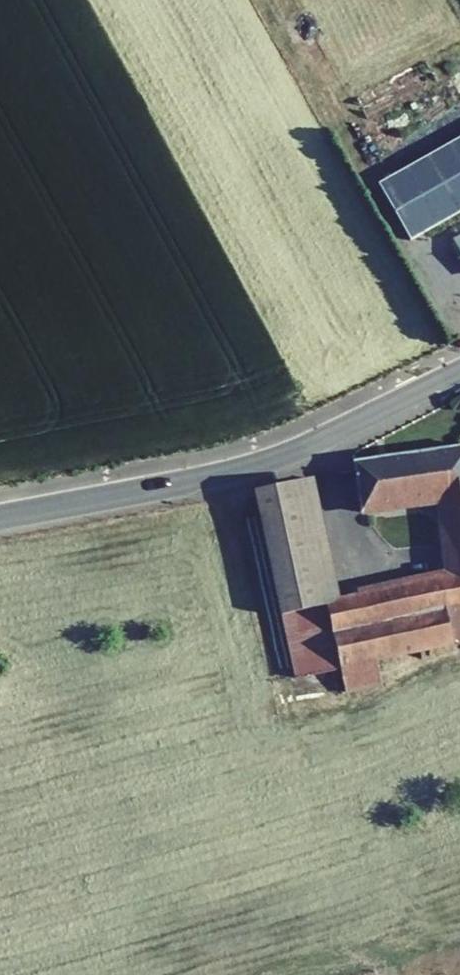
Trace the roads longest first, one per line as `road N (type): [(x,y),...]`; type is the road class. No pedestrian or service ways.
road 1 (unclassified): [(459,369),(283,453),(0,519)]

